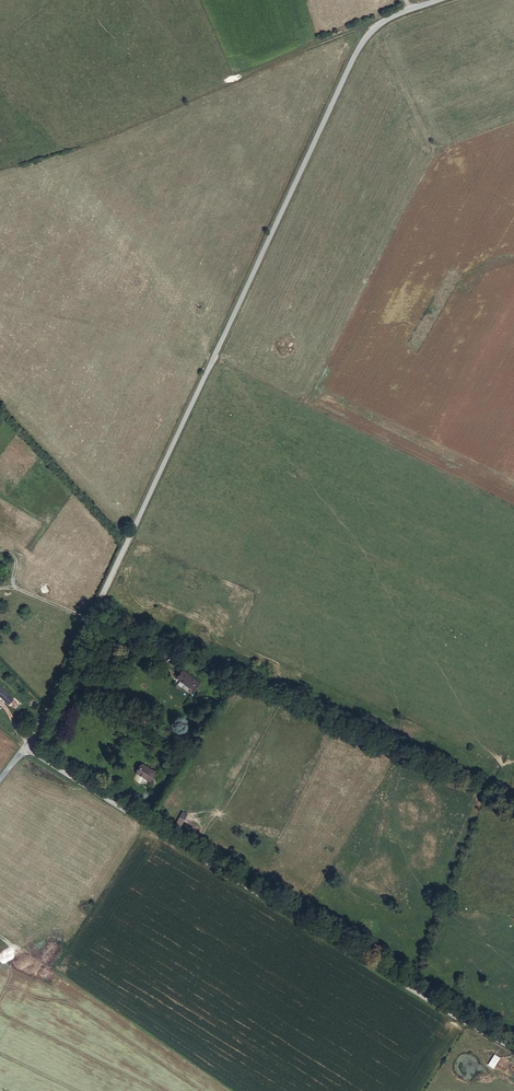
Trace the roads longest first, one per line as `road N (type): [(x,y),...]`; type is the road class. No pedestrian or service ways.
road 1 (unclassified): [(439,0),(382,19),(353,53),(69,669),(24,747)]
road 2 (unclassified): [(513,1050),(24,747)]

